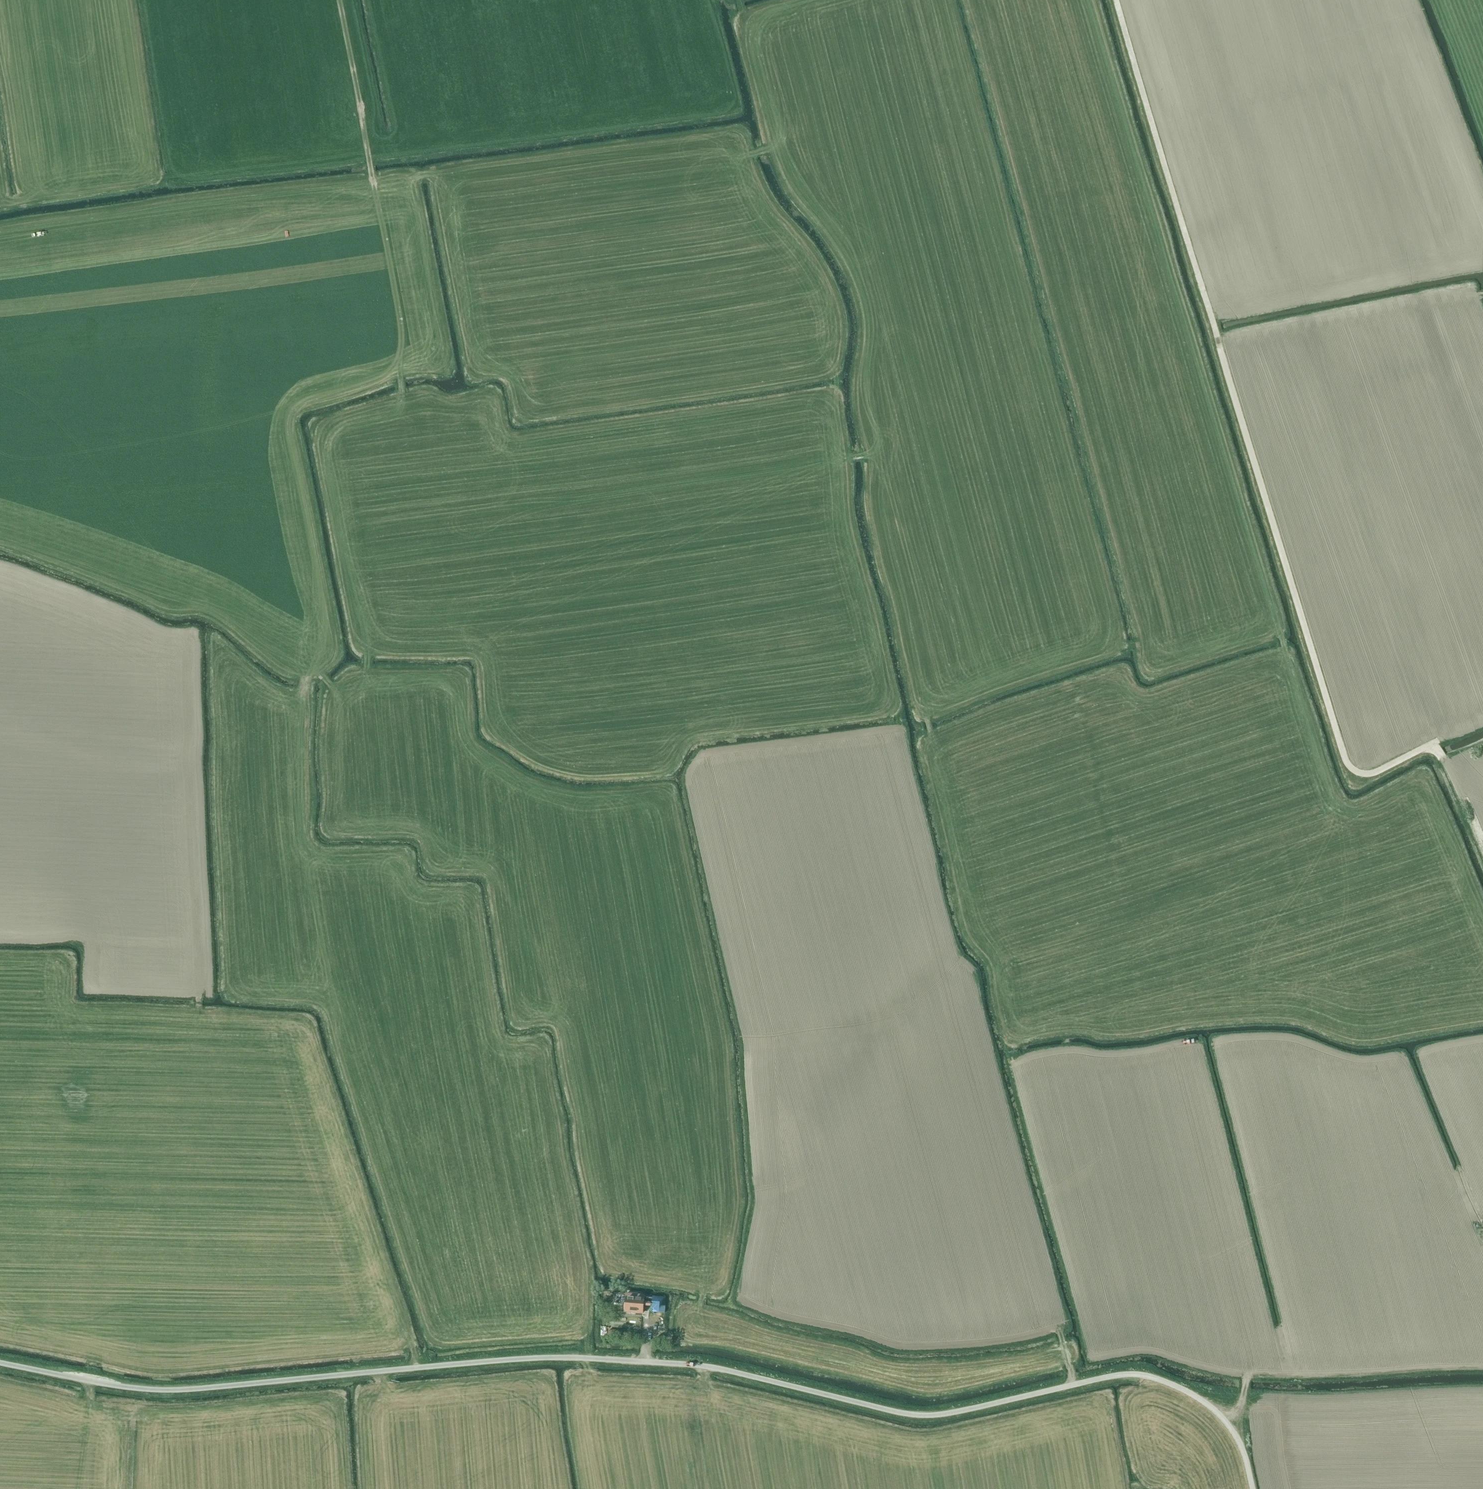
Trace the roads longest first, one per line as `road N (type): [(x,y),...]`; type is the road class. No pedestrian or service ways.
road 1 (unclassified): [(0,1363),(177,1390),(581,1358),(710,1367),(930,1415),(1143,1375),(1219,1415),(1239,1442),(1253,1488)]
road 2 (track): [(1117,0),(1345,757),(1351,768),(1374,773),(1436,743)]
road 3 (track): [(340,0),(405,401),(321,432),(370,672)]

